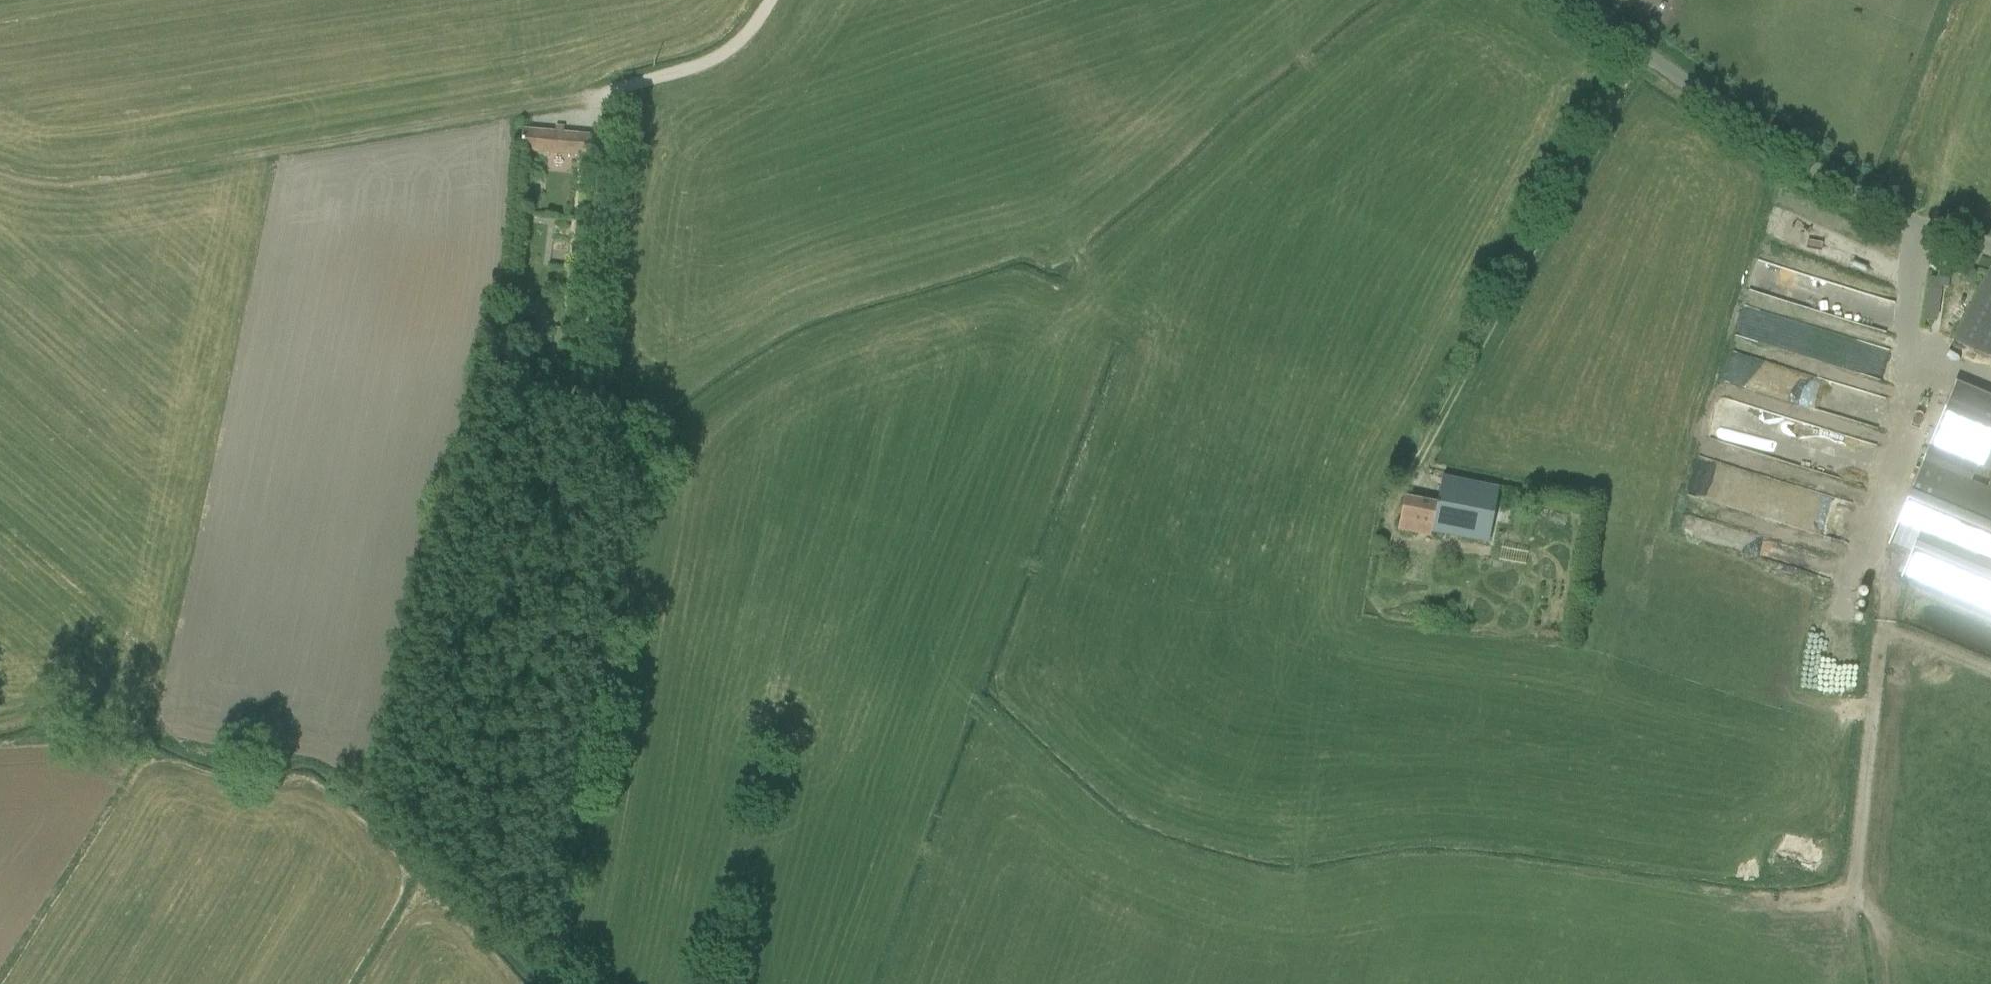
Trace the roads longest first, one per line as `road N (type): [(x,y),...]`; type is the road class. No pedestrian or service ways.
road 1 (track): [(0,172),(57,185),(607,94),(731,51),(770,0)]
road 2 (track): [(1404,547),(1388,526),(1400,490),(1643,53)]
road 3 (unclassified): [(1568,0),(1852,193),(1990,246)]

